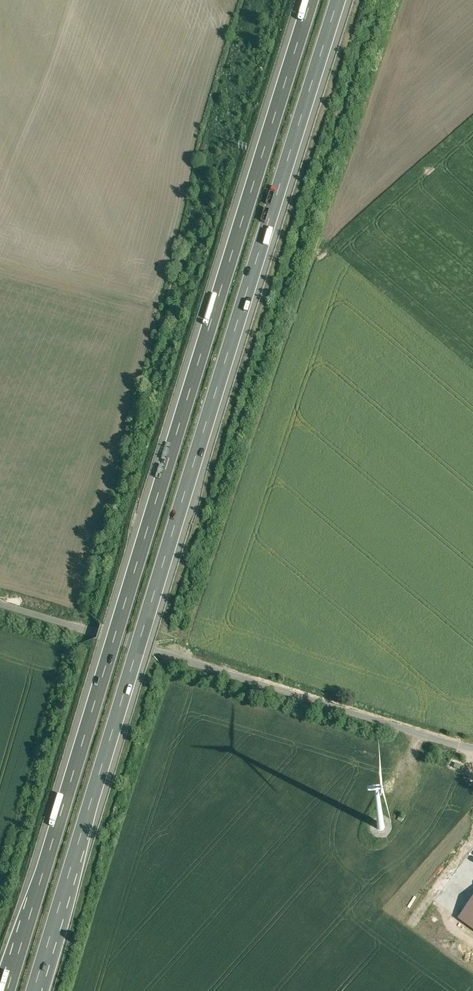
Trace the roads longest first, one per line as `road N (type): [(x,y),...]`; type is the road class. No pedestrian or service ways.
road 1 (motorway): [(34,990),(341,0)]
road 2 (motorway): [(314,0),(8,990)]
road 3 (unclassified): [(0,601),(472,740)]

